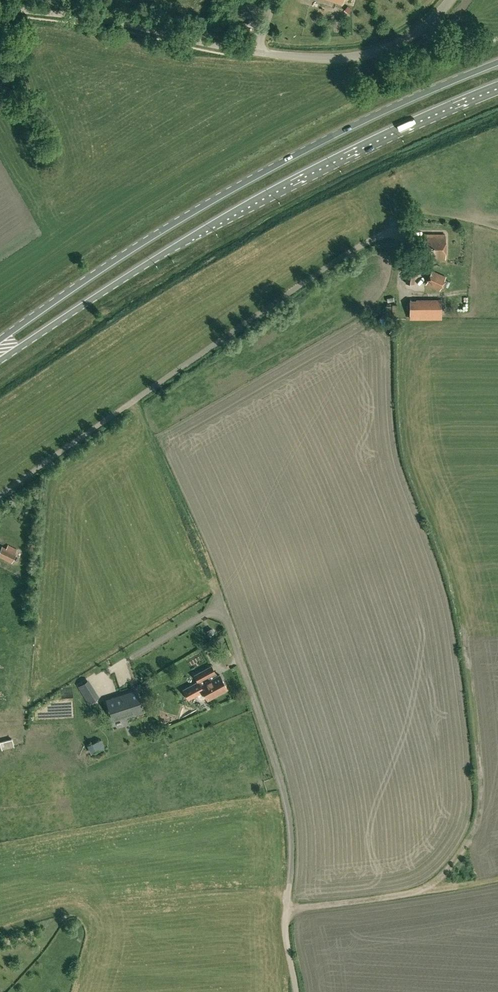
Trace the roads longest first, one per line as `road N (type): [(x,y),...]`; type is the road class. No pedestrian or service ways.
road 1 (primary): [(497,64),(237,187),(0,341)]
road 2 (primary): [(0,364),(242,208),(497,88)]
road 3 (unclassified): [(0,495),(320,272),(394,233)]
road 4 (unclassified): [(450,0),(389,49),(335,59),(257,53),(0,4)]

